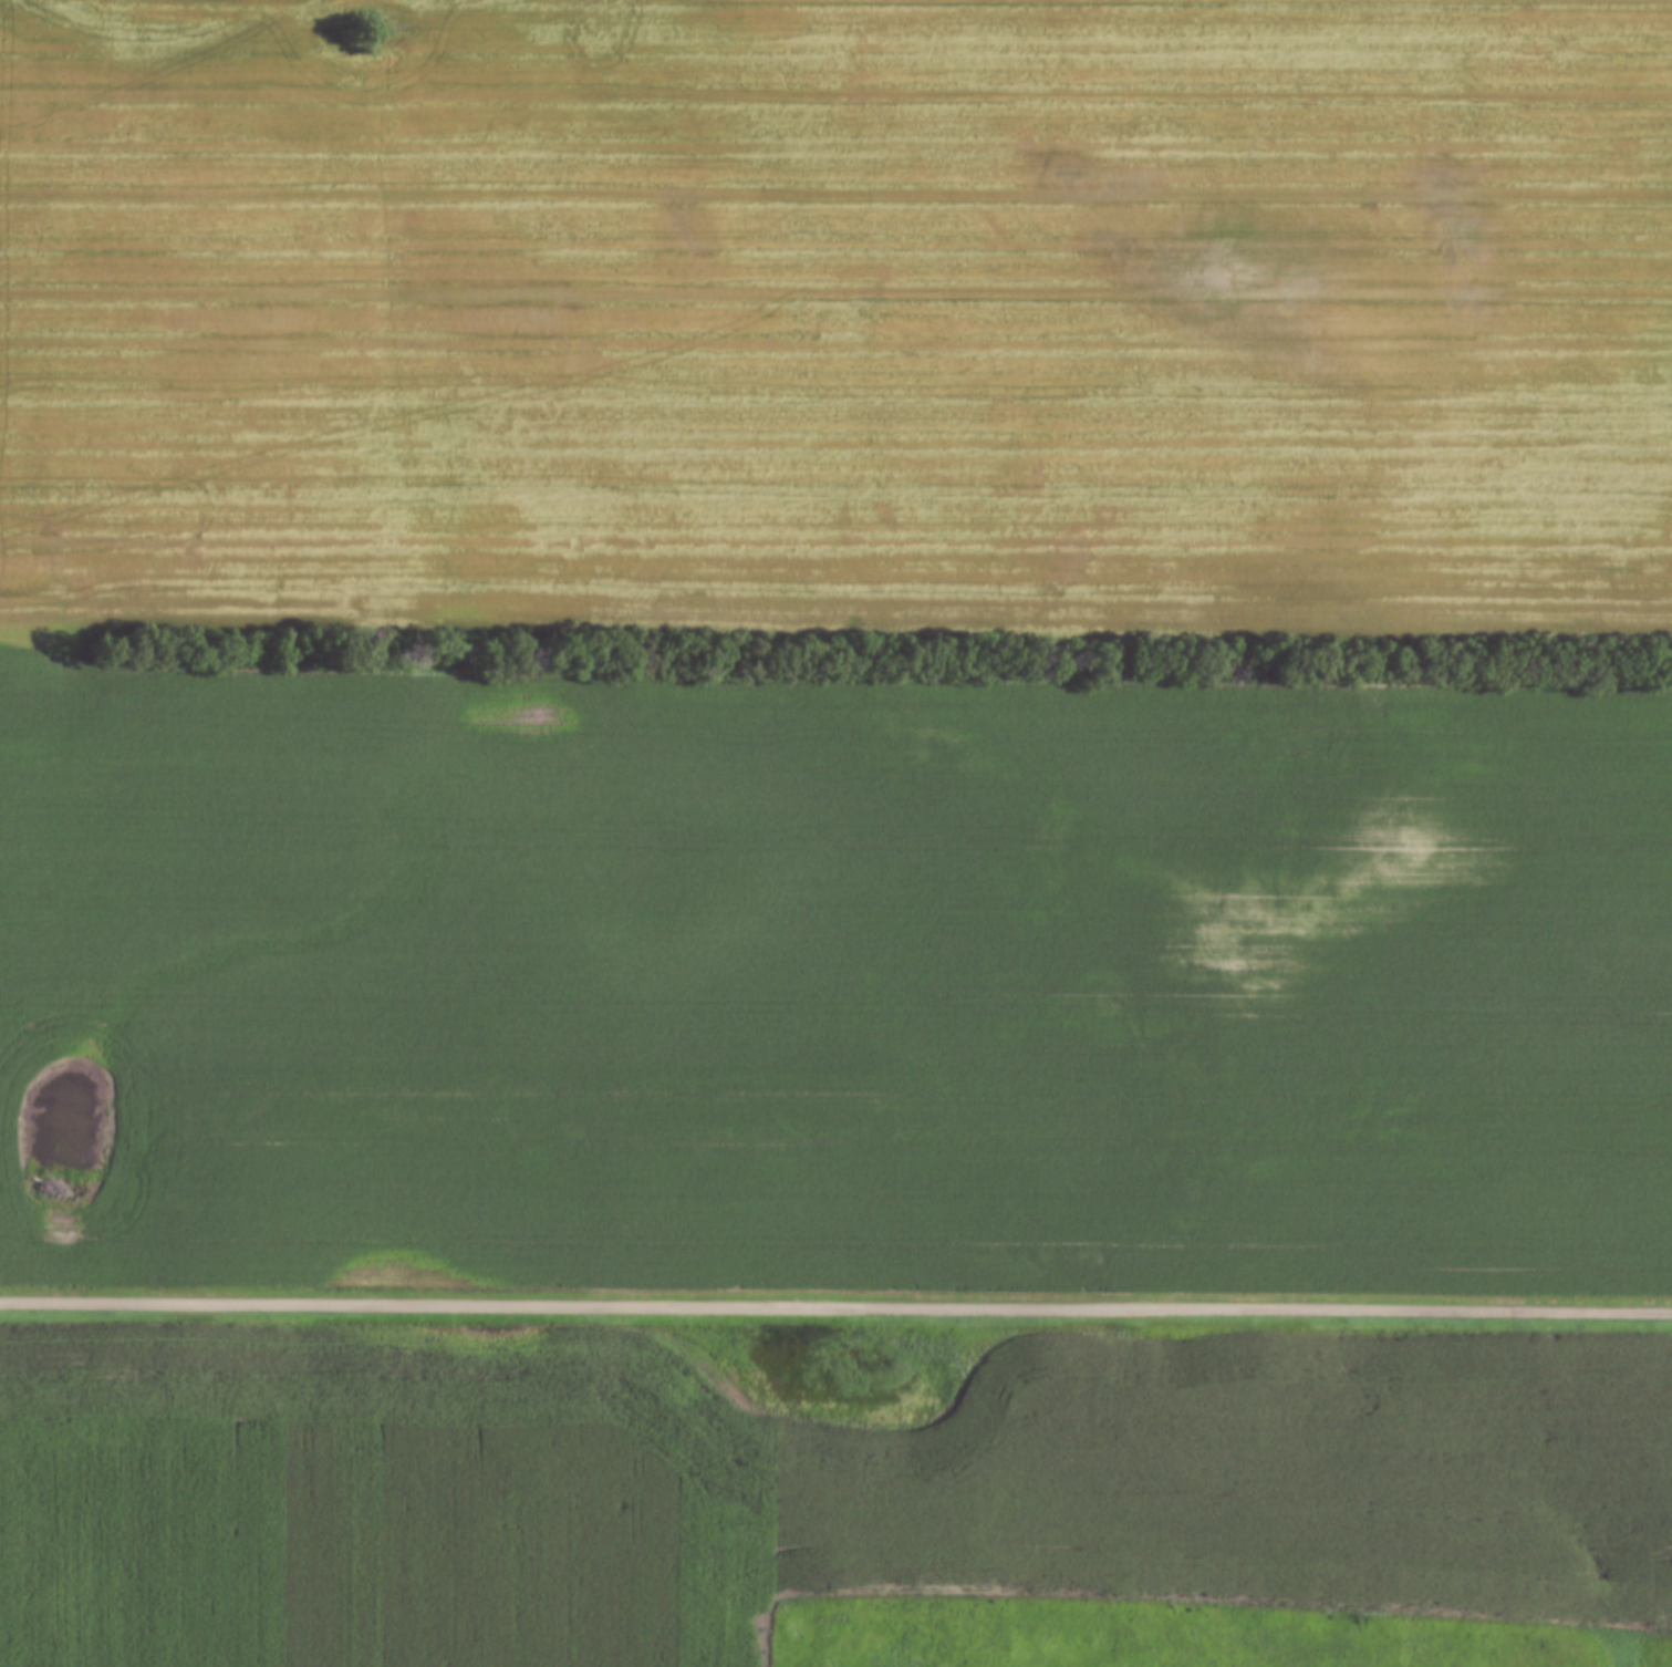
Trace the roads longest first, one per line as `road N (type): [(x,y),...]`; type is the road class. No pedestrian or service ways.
road 1 (residential): [(1671,1316),(0,1305)]

